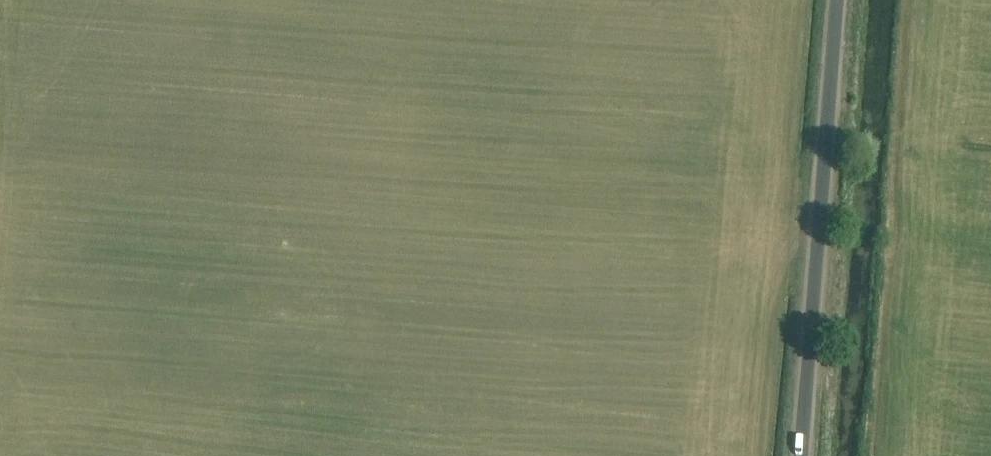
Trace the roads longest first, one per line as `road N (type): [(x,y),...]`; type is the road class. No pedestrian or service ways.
road 1 (unclassified): [(801,455),(836,0)]

